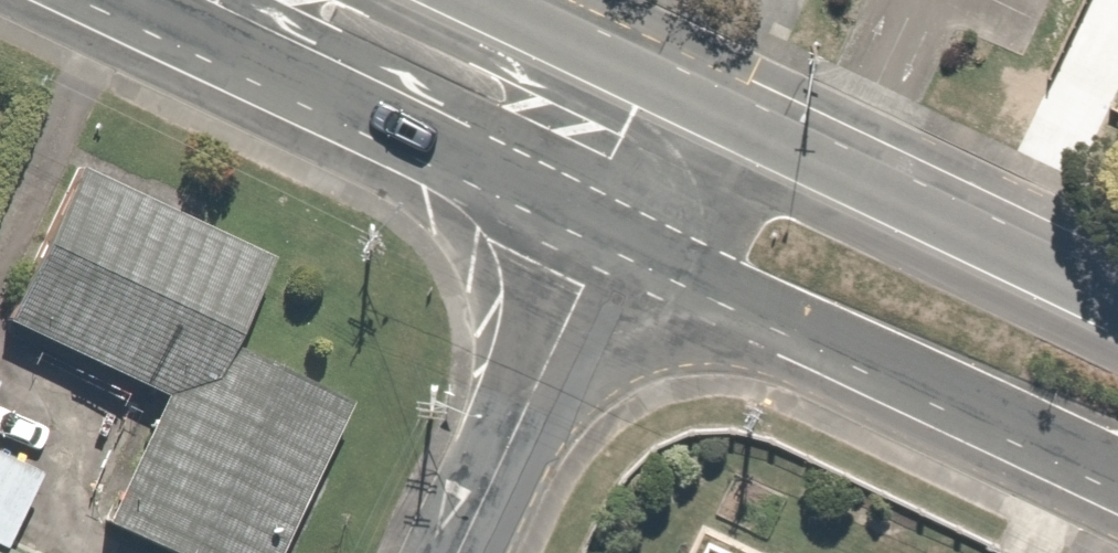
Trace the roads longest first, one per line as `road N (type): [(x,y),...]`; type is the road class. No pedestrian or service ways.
road 1 (secondary): [(1117,467),(615,227)]
road 2 (secondary): [(674,102),(1117,312)]
road 3 (secondary): [(615,227),(181,15)]
road 4 (residential): [(460,552),(615,227)]
road 5 (secondary): [(466,0),(674,102)]
road 6 (residential): [(615,227),(674,102)]

